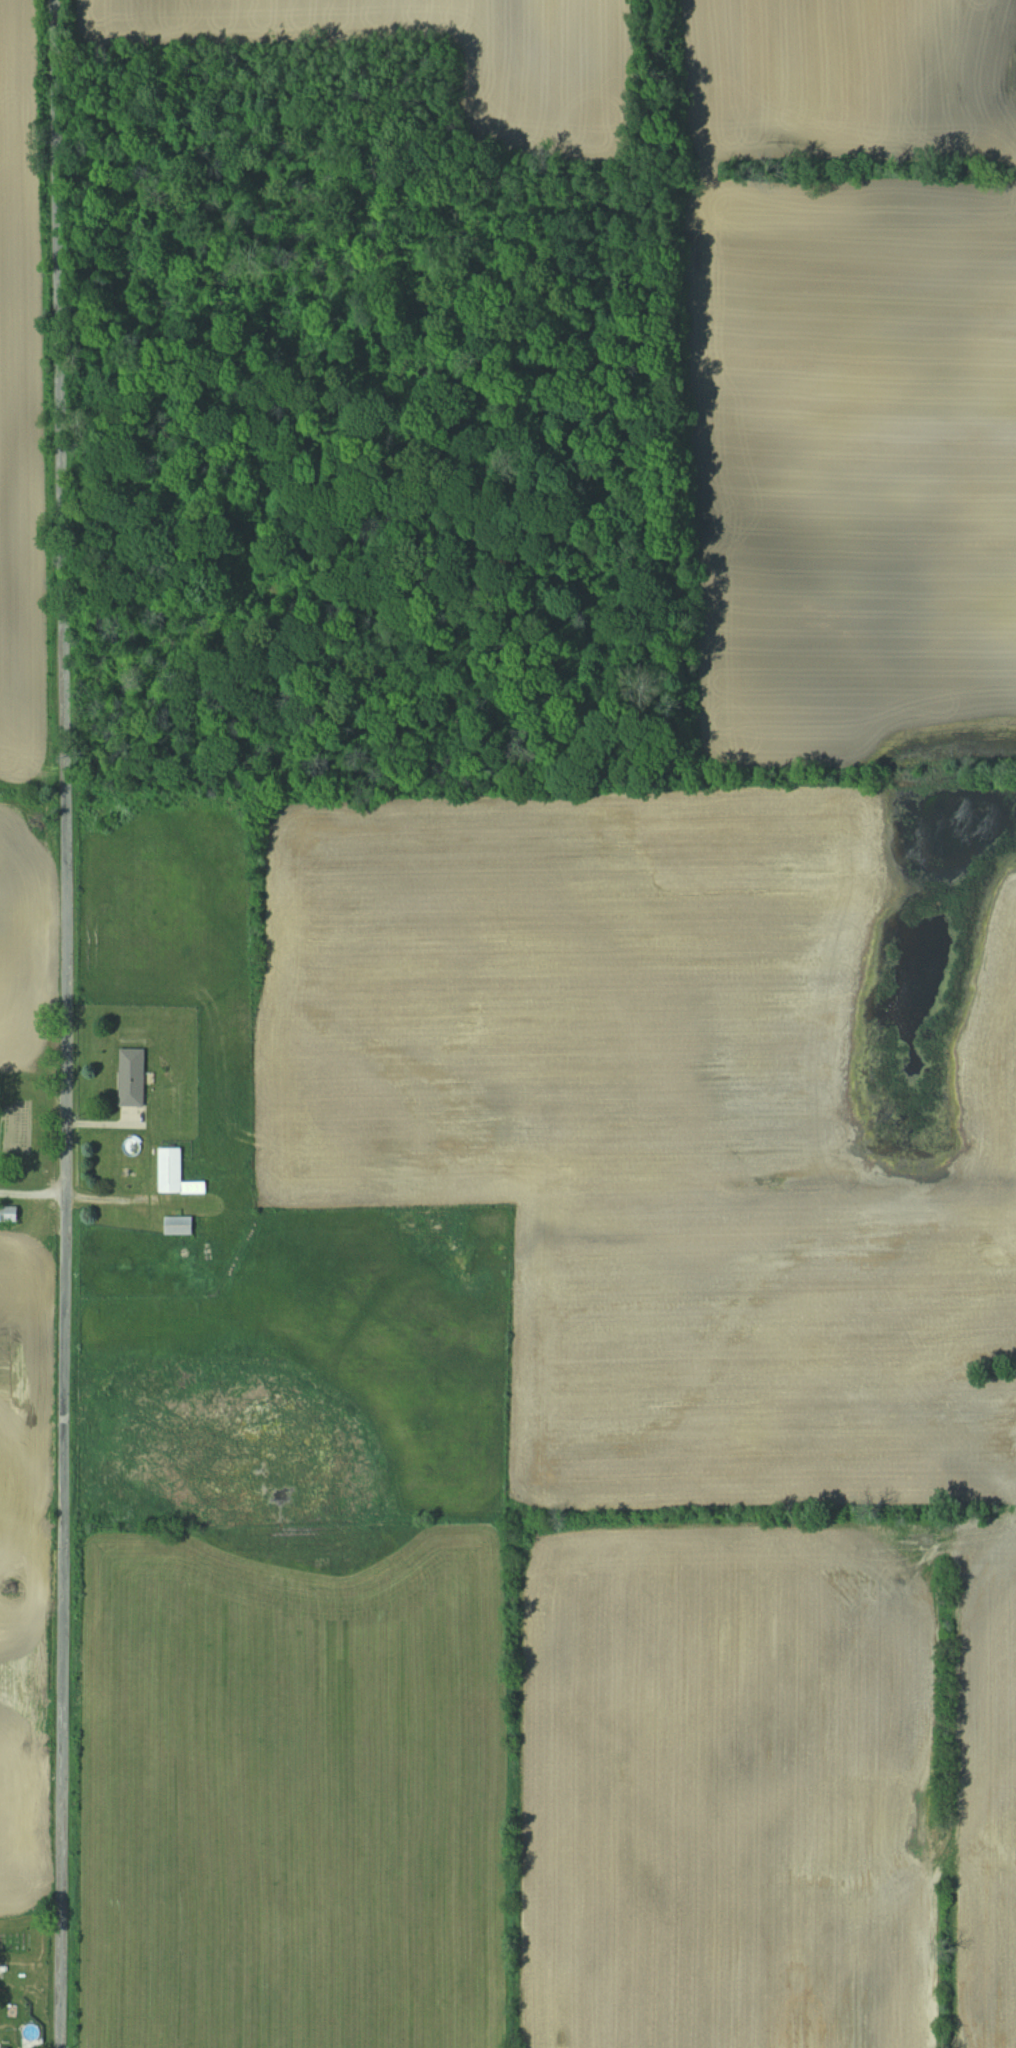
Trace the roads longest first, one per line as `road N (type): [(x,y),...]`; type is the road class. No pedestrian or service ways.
road 1 (residential): [(60,2047),(66,860),(54,0)]

